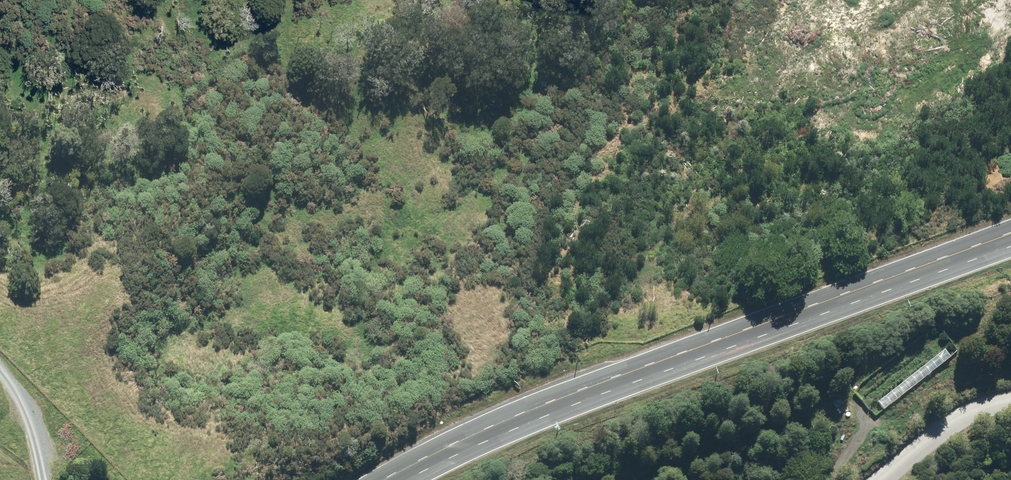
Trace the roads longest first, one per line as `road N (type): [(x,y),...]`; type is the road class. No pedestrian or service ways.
road 1 (secondary): [(1010,233),(701,342),(538,408),(393,479)]
road 2 (residential): [(883,479),(954,421),(1010,401)]
road 3 (track): [(0,366),(34,416),(45,479)]

